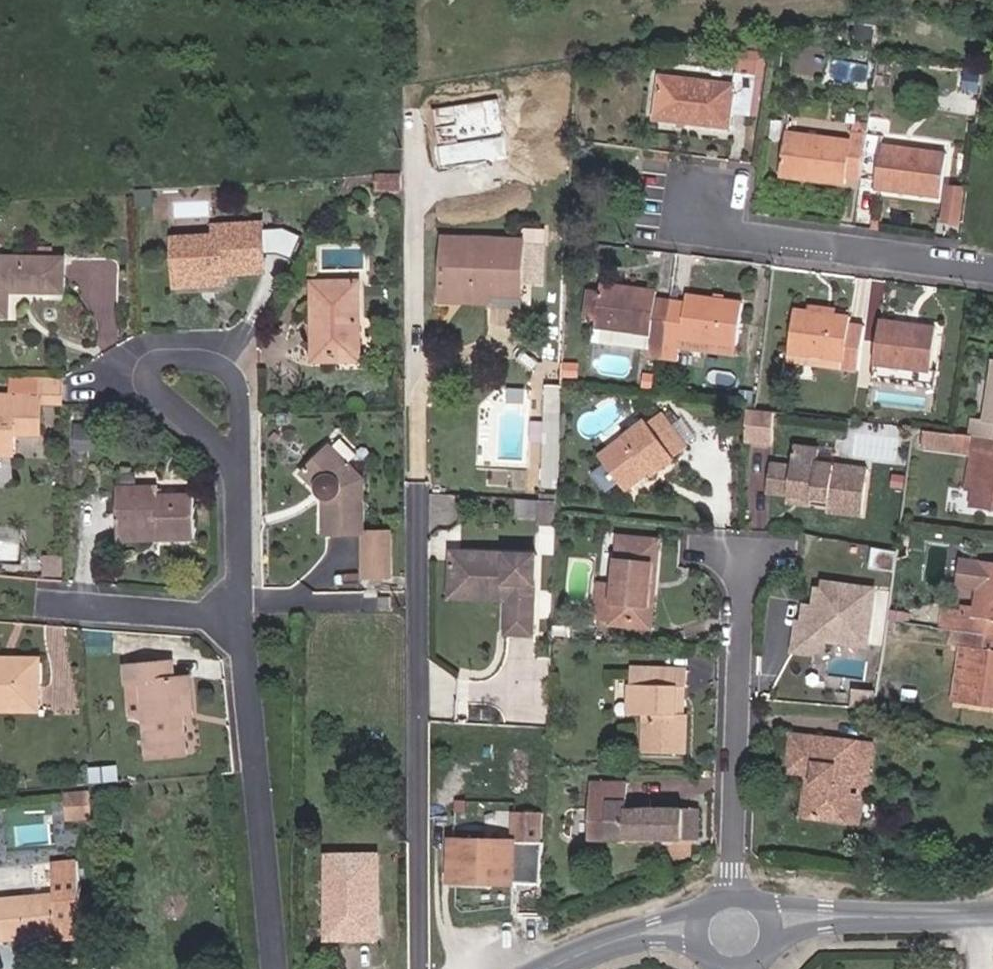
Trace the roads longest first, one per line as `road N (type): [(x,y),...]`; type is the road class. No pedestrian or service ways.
road 1 (residential): [(278,968),(243,622),(240,462)]
road 2 (residential): [(748,559),(737,923)]
road 3 (residential): [(992,273),(734,236),(696,197)]
road 4 (secondary): [(992,917),(737,923)]
road 5 (secondary): [(737,923),(661,926),(545,968)]
road 6 (residential): [(196,359),(157,358),(147,381),(240,462)]
road 7 (residential): [(240,462),(231,372),(196,359)]

